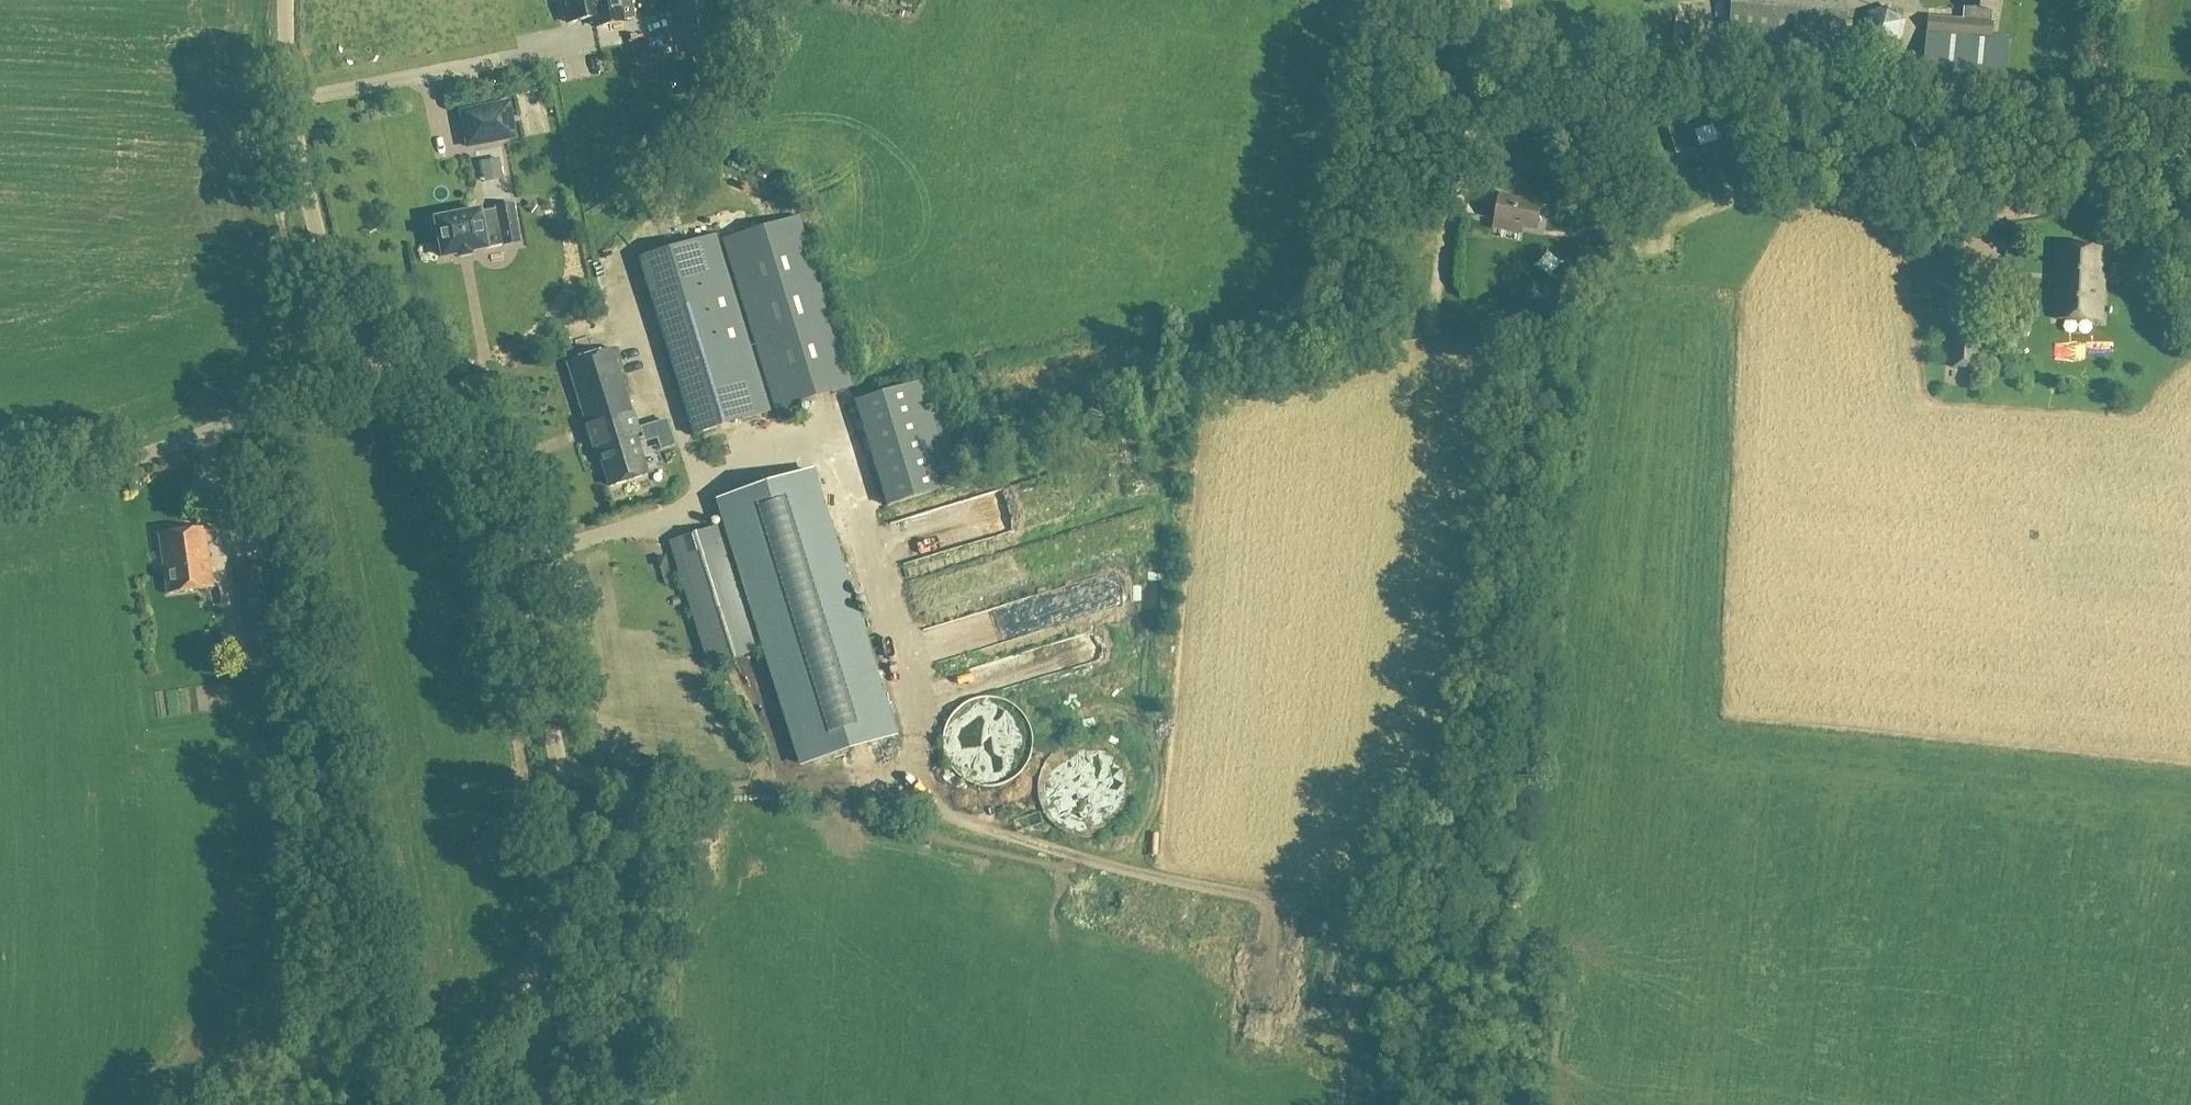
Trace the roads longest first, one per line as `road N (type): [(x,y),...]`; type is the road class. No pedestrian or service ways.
road 1 (unclassified): [(448,1104),(544,933),(561,847),(562,773),(476,438),(440,394),(380,354)]
road 2 (unclassified): [(0,496),(156,450),(380,354)]
road 3 (unclassified): [(380,354),(325,266),(303,178),(286,0)]
road 4 (track): [(538,1104),(536,1018),(523,982)]

